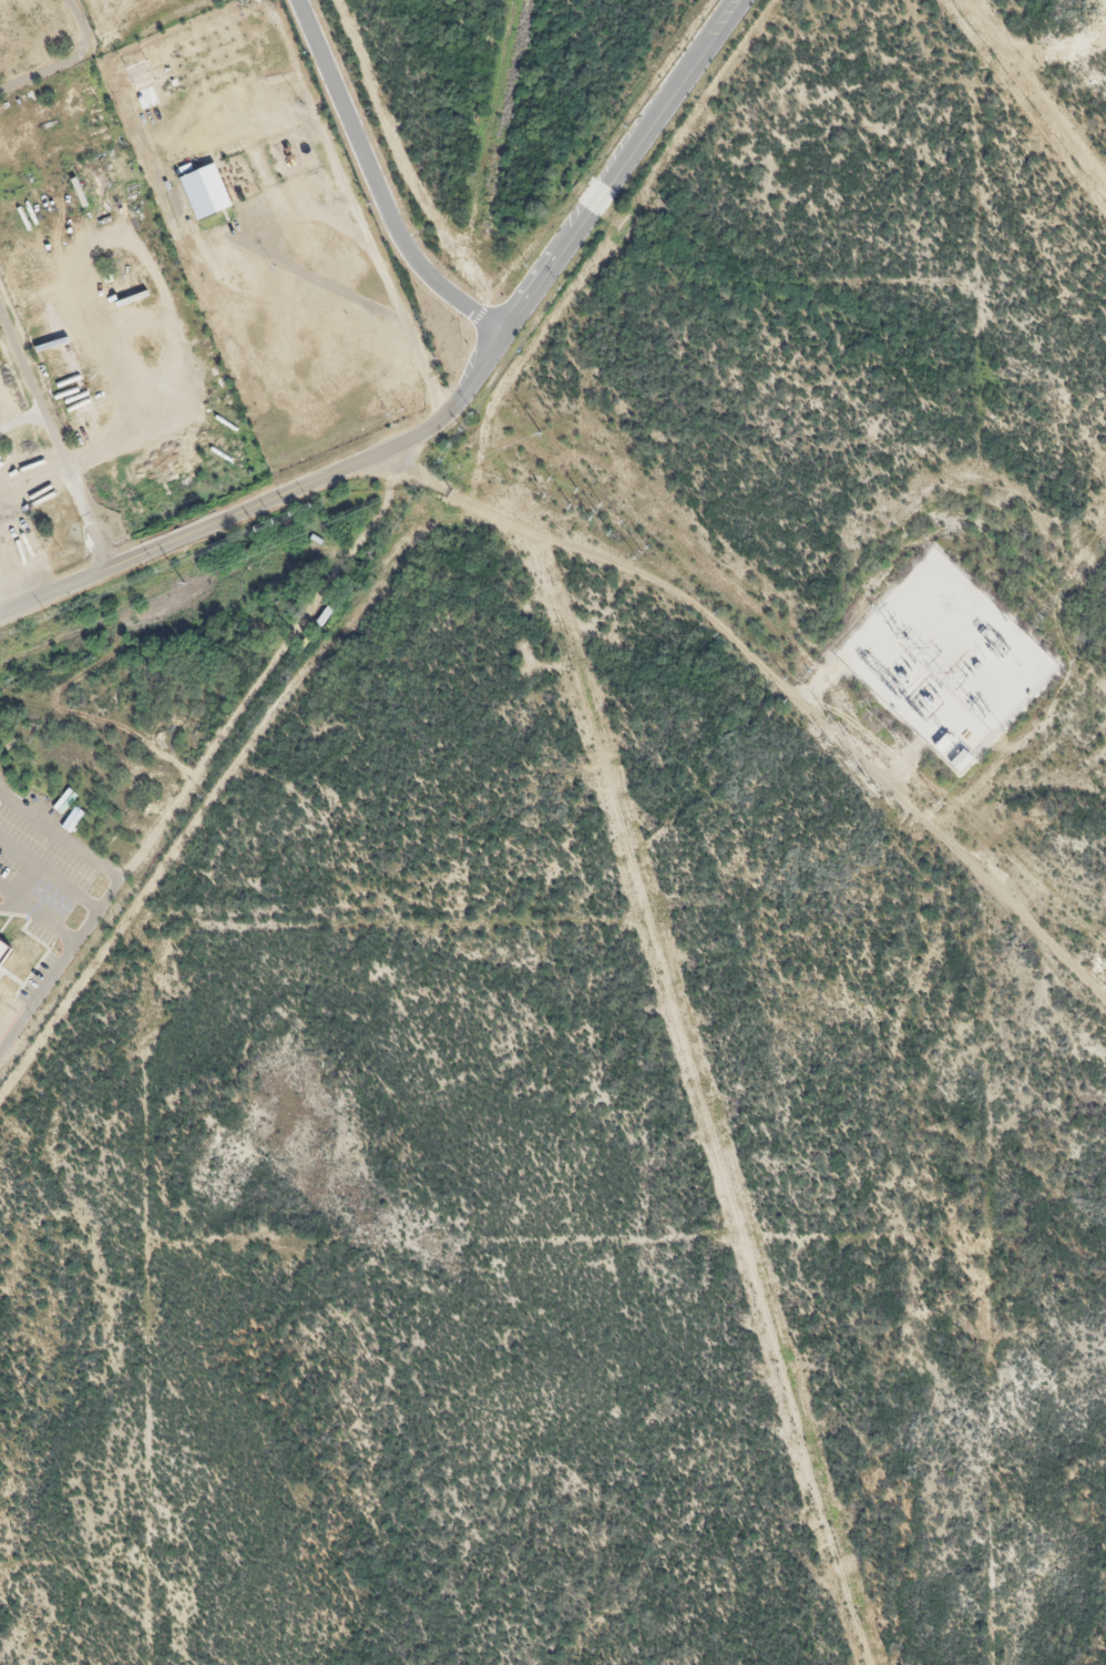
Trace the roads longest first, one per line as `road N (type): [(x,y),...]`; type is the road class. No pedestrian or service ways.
road 1 (track): [(0,1098),(404,544),(478,511)]

